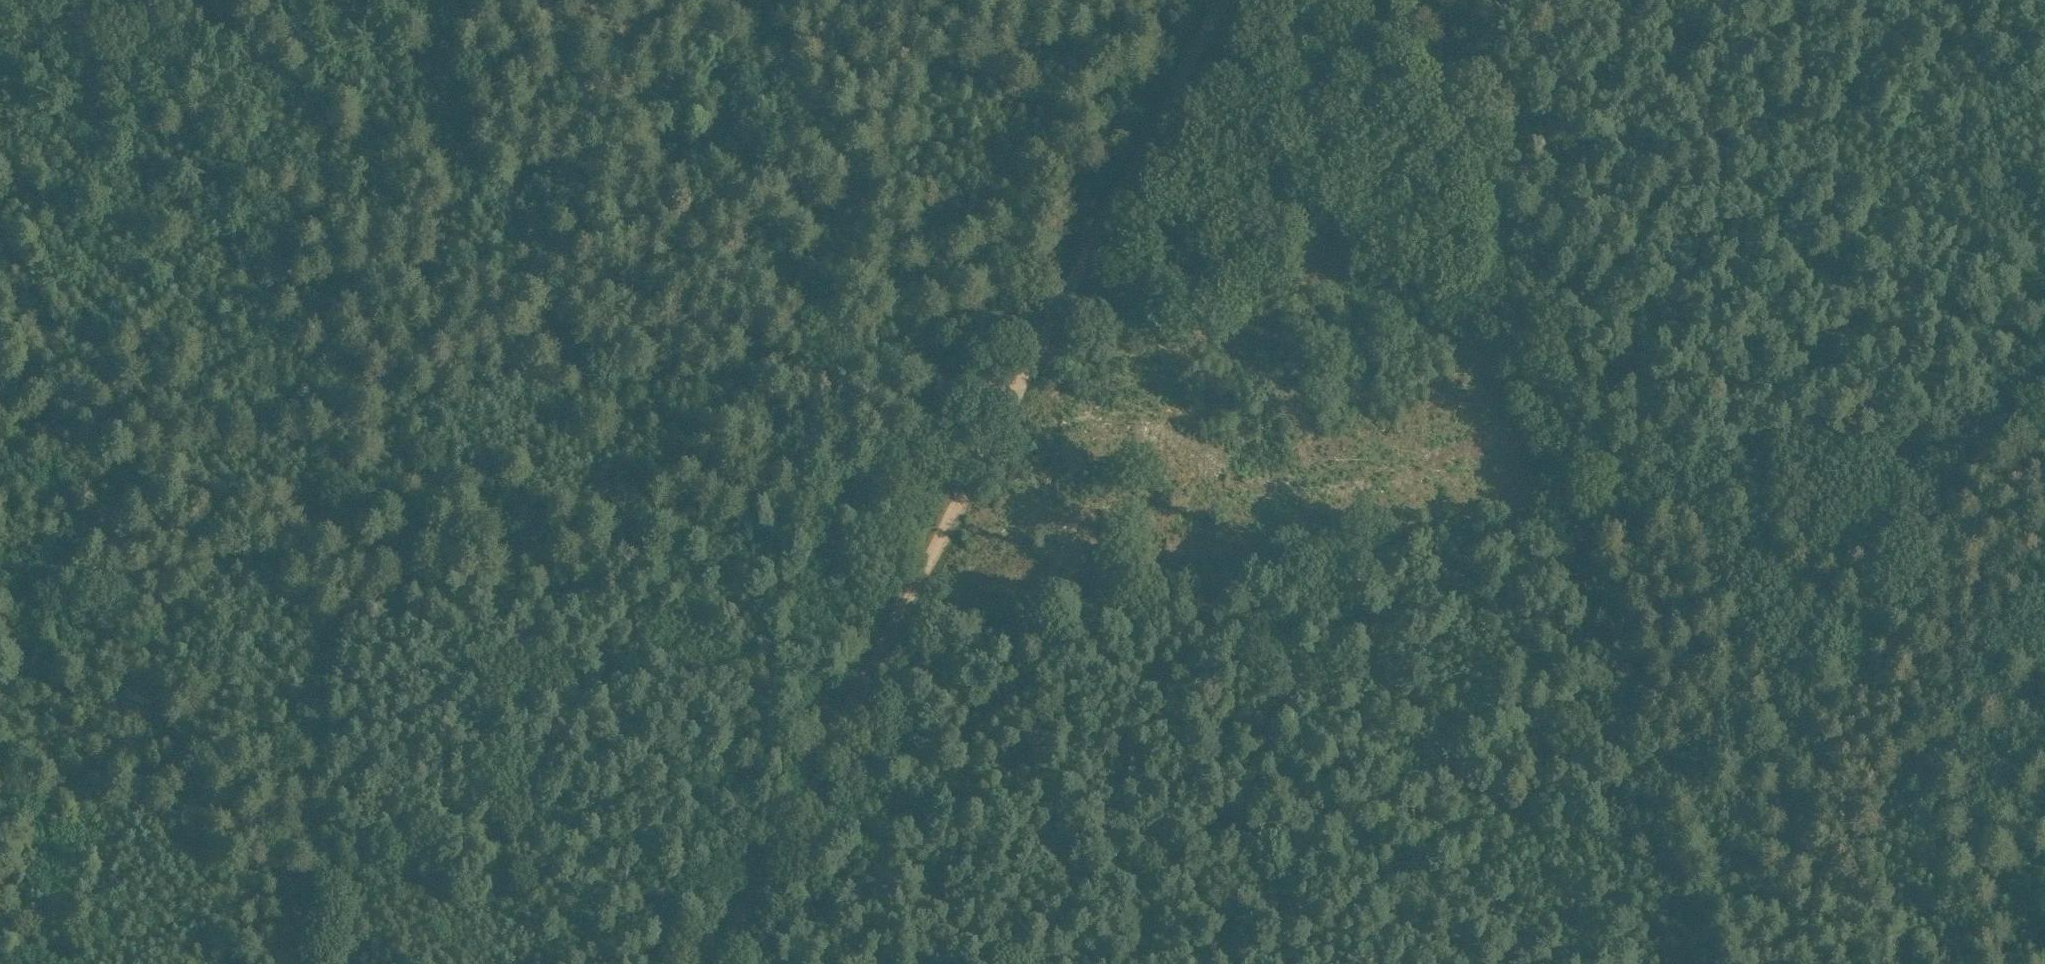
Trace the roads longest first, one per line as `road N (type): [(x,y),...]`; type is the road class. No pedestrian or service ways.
road 1 (track): [(721,963),(719,948),(1036,364)]
road 2 (track): [(1036,364),(1223,0)]
road 3 (track): [(0,47),(221,0)]

